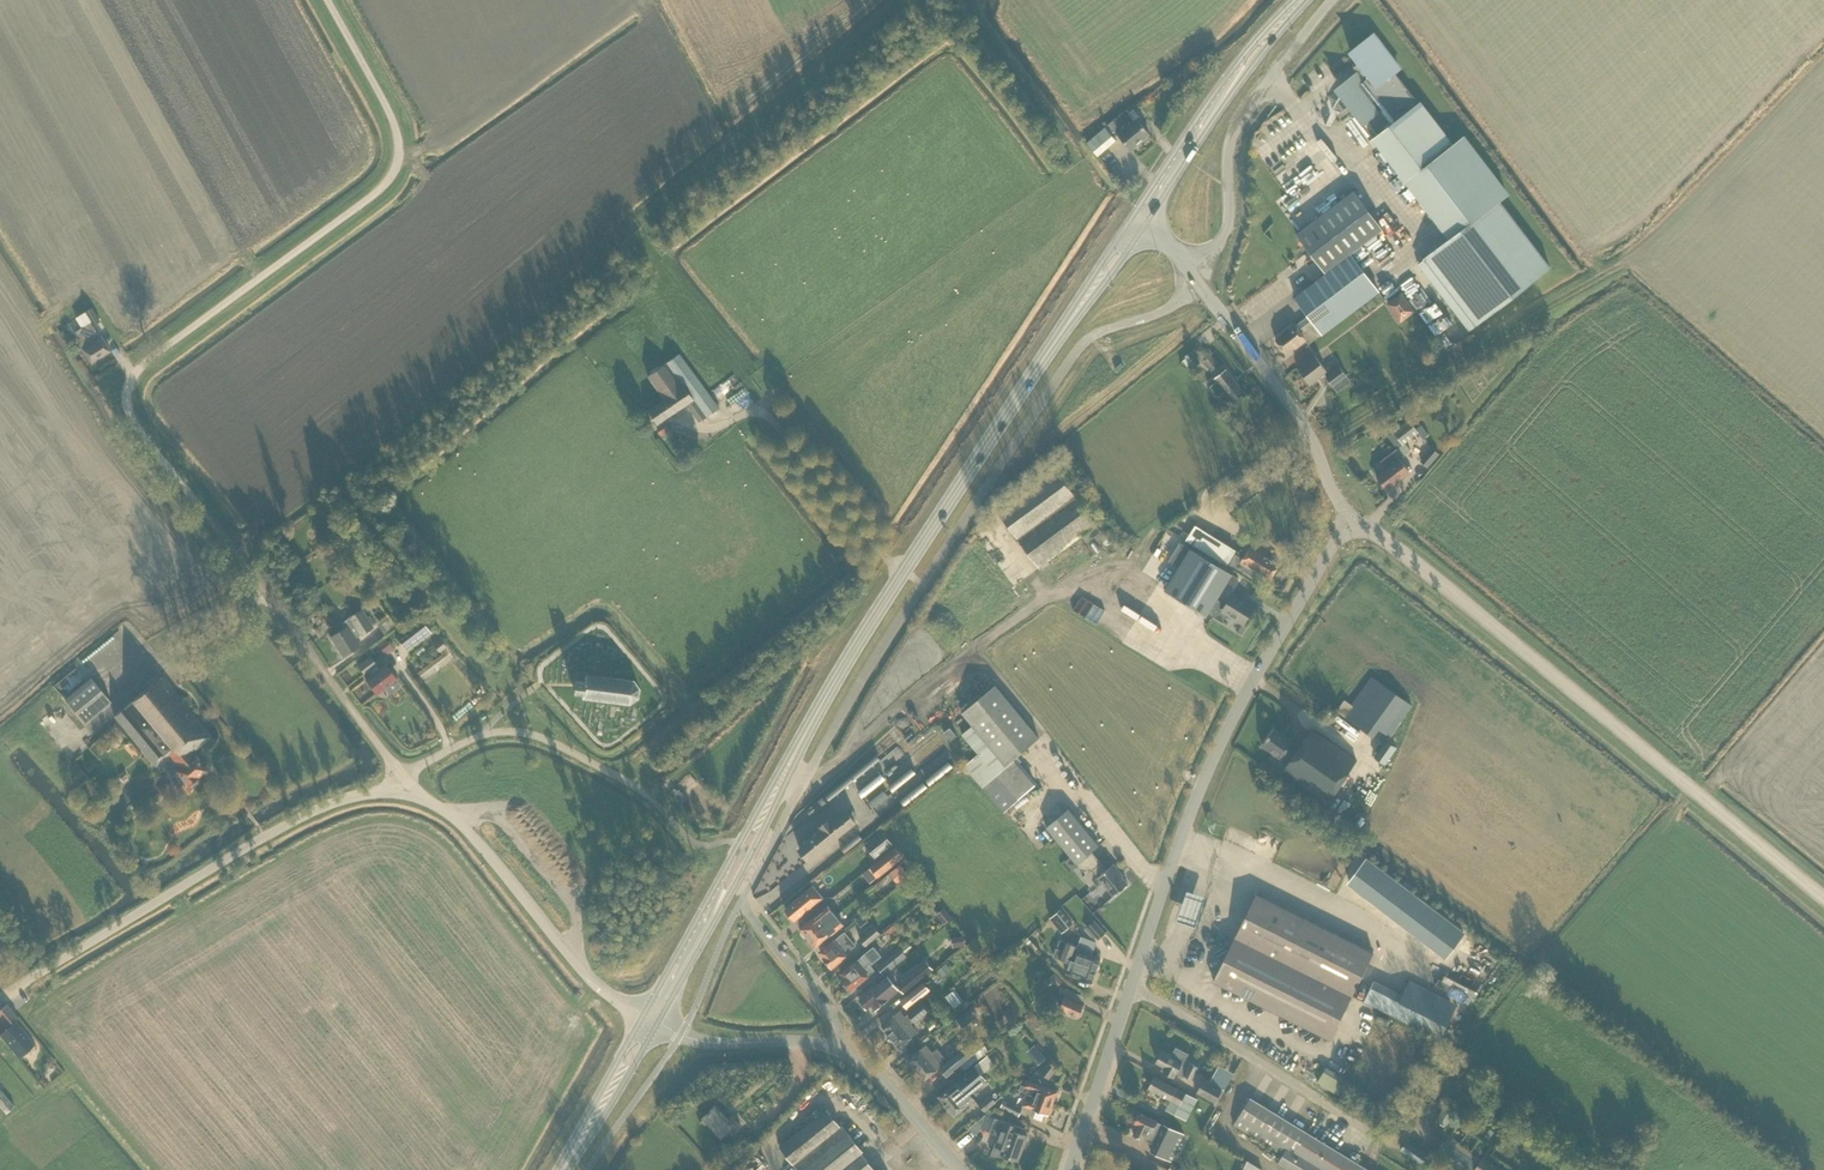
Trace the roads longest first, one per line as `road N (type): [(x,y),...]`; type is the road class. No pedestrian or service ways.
road 1 (unclassified): [(399,776),(131,407),(133,381),(152,360),(379,197),(397,171),(401,146),(392,114),(328,0)]
road 2 (unclassified): [(838,1050),(838,1025),(741,903),(890,636),(1074,354),(1088,338),(1155,316),(1198,284)]
road 3 (tertiary): [(1823,898),(1353,519)]
road 4 (tertiary): [(1133,987),(1221,739),(1353,519)]
road 5 (unclassified): [(397,791),(356,795),(306,815),(0,999)]
road 6 (primary): [(658,1023),(836,678)]
road 7 (primary): [(836,678),(644,1015)]
road 8 (primary): [(836,678),(1021,393)]
road 9 (unclassified): [(644,1015),(589,976),(456,817),(397,791)]
road 10 (track): [(1336,432),(1628,260)]
road 11 (unclassified): [(1198,284),(1226,229),(1234,131),(1333,0)]
road 12 (unclassified): [(1377,1137),(1133,987)]
road 13 (tertiary): [(1353,519),(1298,415),(1198,284)]
road 14 (primary): [(1143,228),(1224,106),(1309,0)]
road 15 (primary): [(1295,0),(1210,98),(1130,220)]
road 16 (unclassified): [(643,791),(525,732),(486,733),(399,776)]
road 17 (primary): [(1021,393),(1143,228)]
road 18 (primary): [(1130,220),(1021,393)]
road 19 (tertiary): [(1069,1169),(1133,987)]
road 20 (unclassified): [(838,1050),(700,1041),(658,1023)]
road 21 (primary): [(644,1015),(556,1169)]
road 22 (primary): [(568,1169),(658,1023)]
road 23 (unclassified): [(960,1169),(890,1089),(838,1050)]

